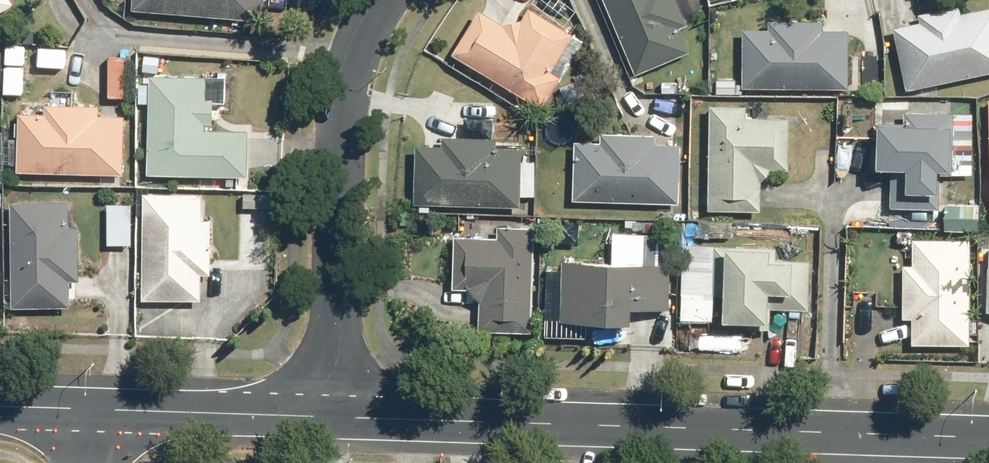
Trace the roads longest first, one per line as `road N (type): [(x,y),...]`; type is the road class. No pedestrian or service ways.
road 1 (unclassified): [(330,416),(988,438)]
road 2 (residential): [(382,0),(350,60),(340,134),(330,416)]
road 3 (unclassified): [(90,408),(330,416)]

